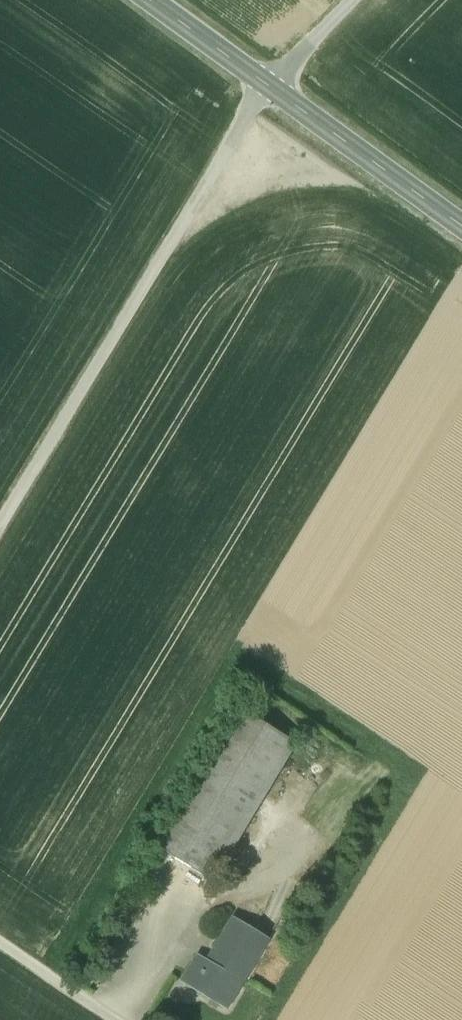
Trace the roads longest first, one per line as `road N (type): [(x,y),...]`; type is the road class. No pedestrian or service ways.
road 1 (track): [(350,0),(267,85),(0,527)]
road 2 (secondary): [(461,224),(152,0)]
road 3 (track): [(117,1019),(190,900),(226,917),(317,771)]
road 4 (track): [(0,942),(117,1019)]

